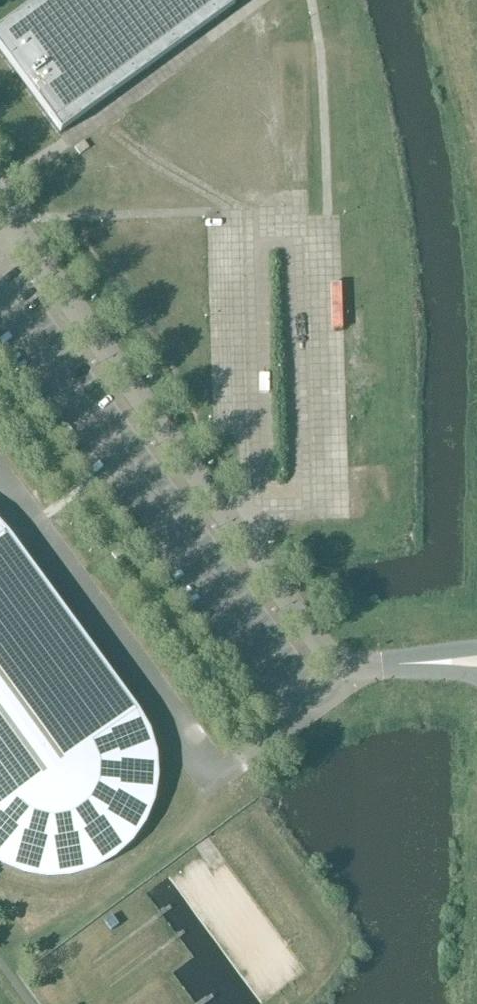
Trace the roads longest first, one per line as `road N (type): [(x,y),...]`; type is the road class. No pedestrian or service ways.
road 1 (unclassified): [(0,207),(324,650),(349,667),(415,664)]

